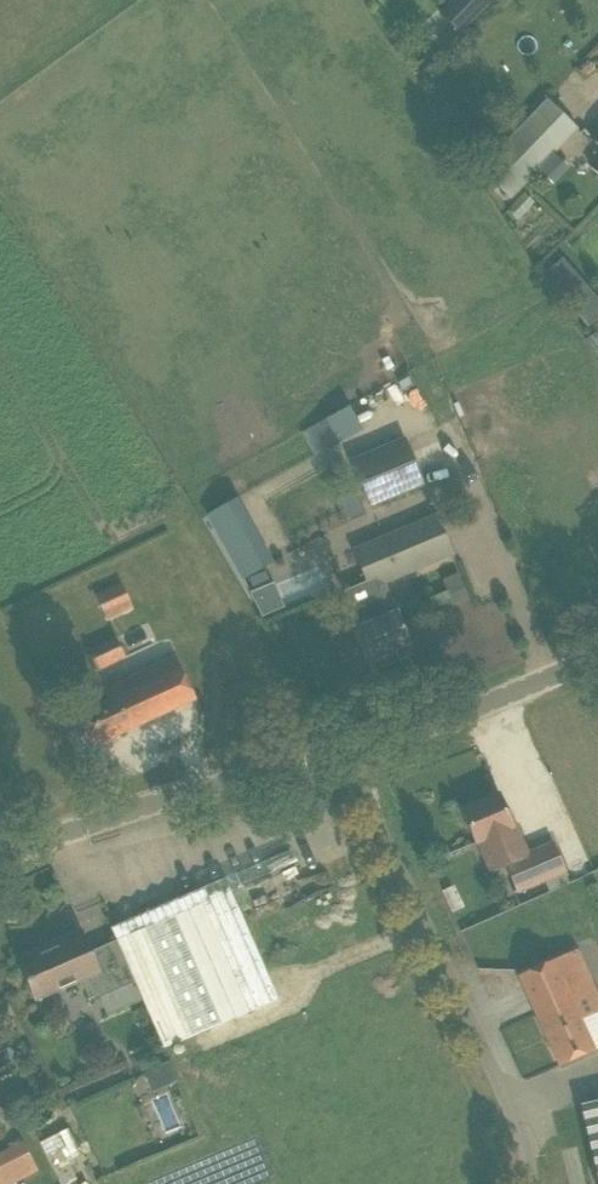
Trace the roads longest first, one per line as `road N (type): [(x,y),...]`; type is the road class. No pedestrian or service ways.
road 1 (unclassified): [(517,1183),(511,1125),(337,759)]
road 2 (unclassified): [(0,857),(112,809),(256,771),(337,759)]
road 3 (unclassified): [(337,759),(408,737),(597,654)]

